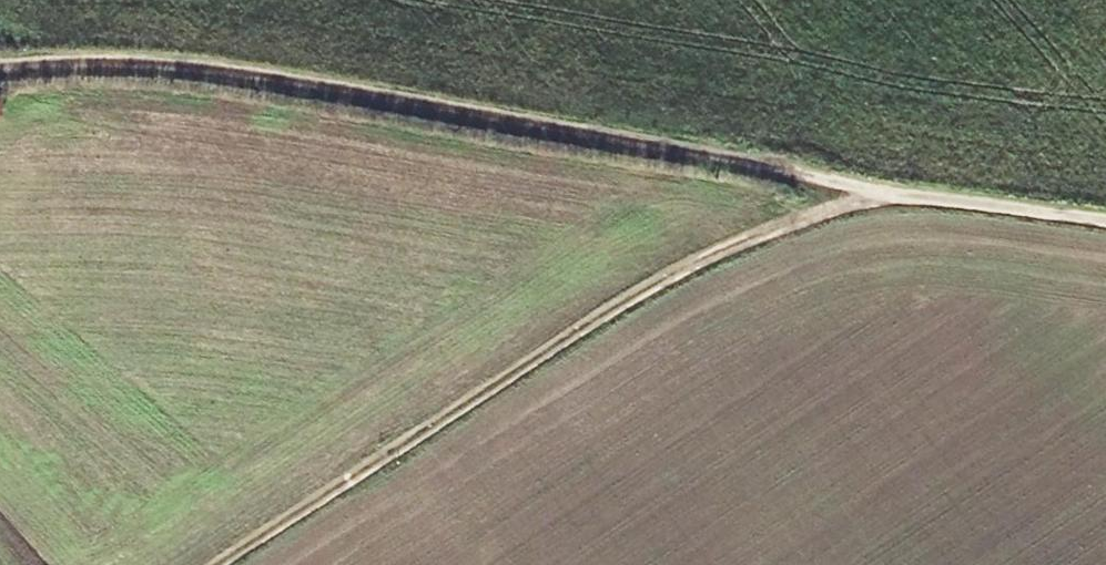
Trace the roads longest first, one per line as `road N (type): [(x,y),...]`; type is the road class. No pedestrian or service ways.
road 1 (track): [(0,72),(191,67),(814,176),(899,199),(1105,219)]
road 2 (track): [(899,199),(801,221),(575,331),(205,564)]

